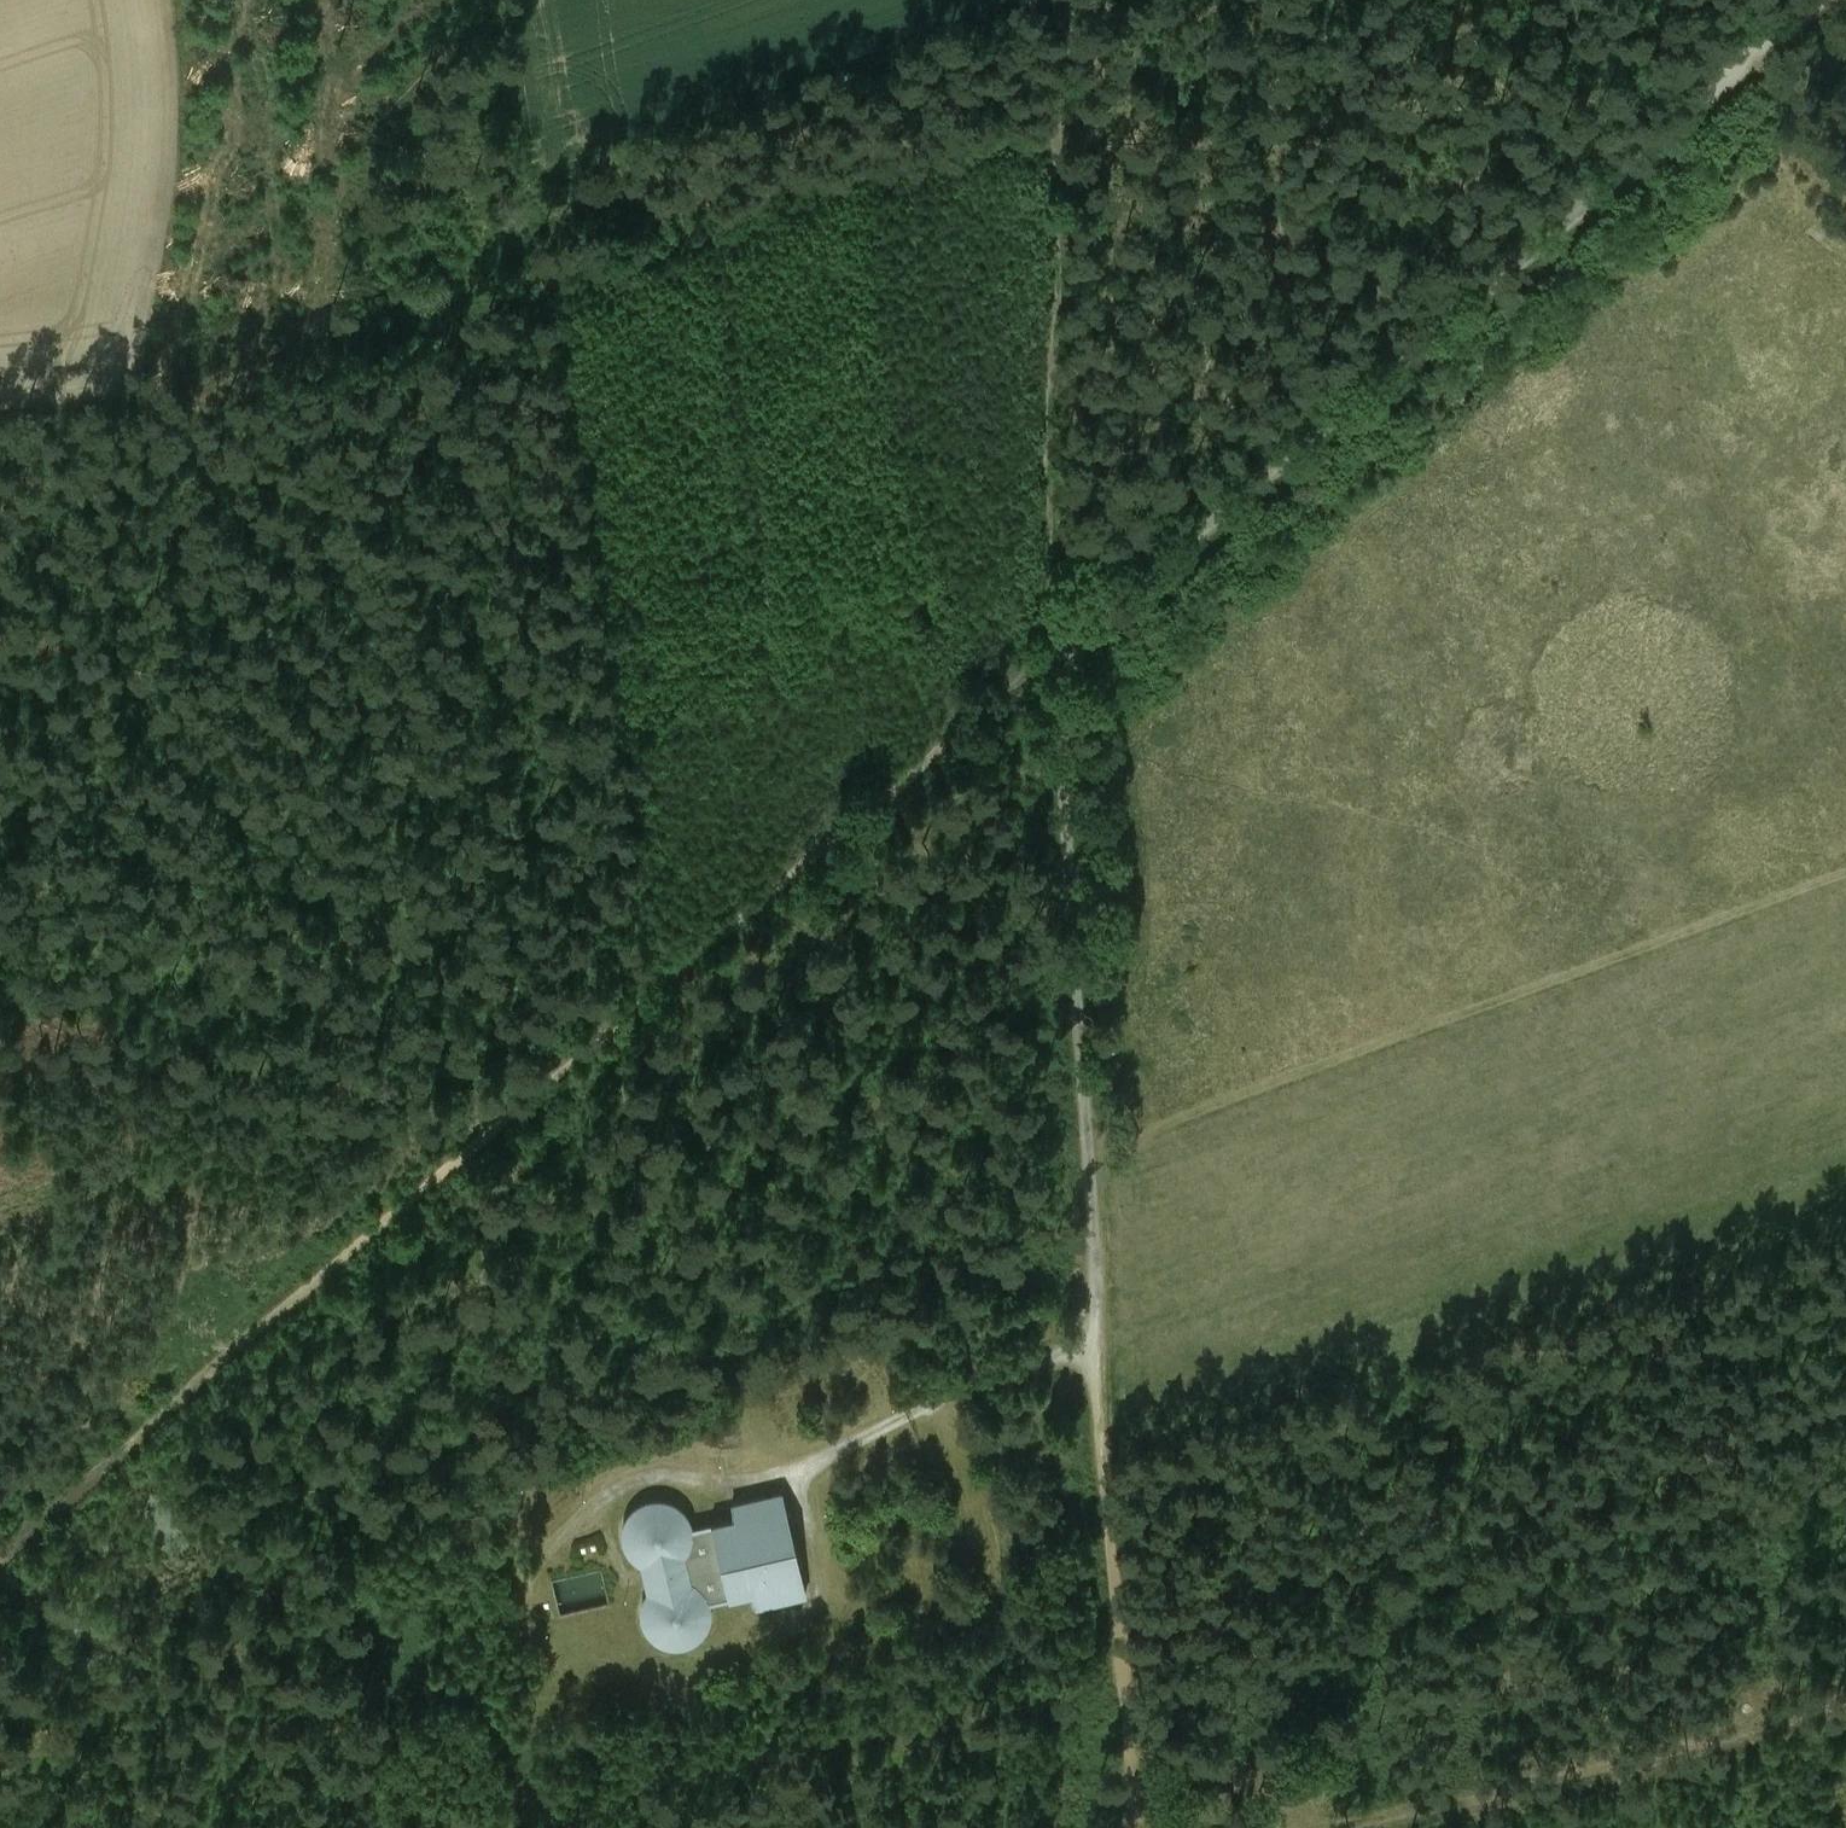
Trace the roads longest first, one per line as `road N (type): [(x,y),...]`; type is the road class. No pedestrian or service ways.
road 1 (track): [(0,1536),(1057,653)]
road 2 (track): [(1057,653),(1813,0)]

